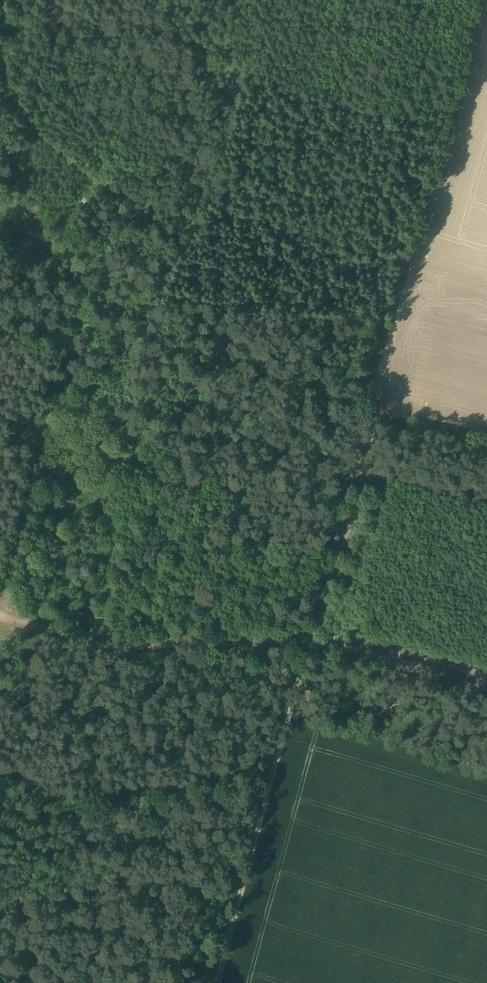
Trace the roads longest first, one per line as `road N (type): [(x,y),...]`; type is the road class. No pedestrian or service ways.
road 1 (track): [(486,7),(214,982)]
road 2 (track): [(486,689),(311,639),(139,648),(0,613)]
road 3 (track): [(0,604),(80,303),(65,266),(0,212)]
road 4 (track): [(270,785),(101,788),(0,805)]

